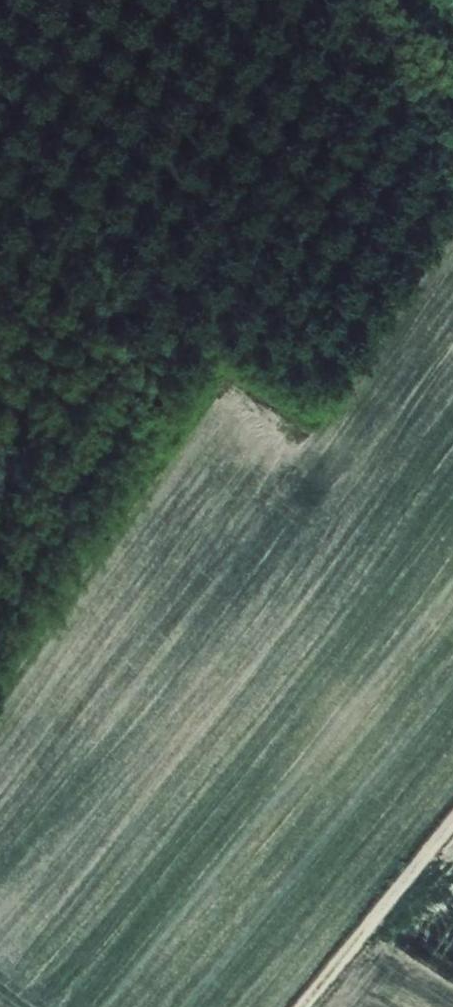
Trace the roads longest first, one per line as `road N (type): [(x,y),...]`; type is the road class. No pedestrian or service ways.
road 1 (track): [(292,1006),(452,806)]

